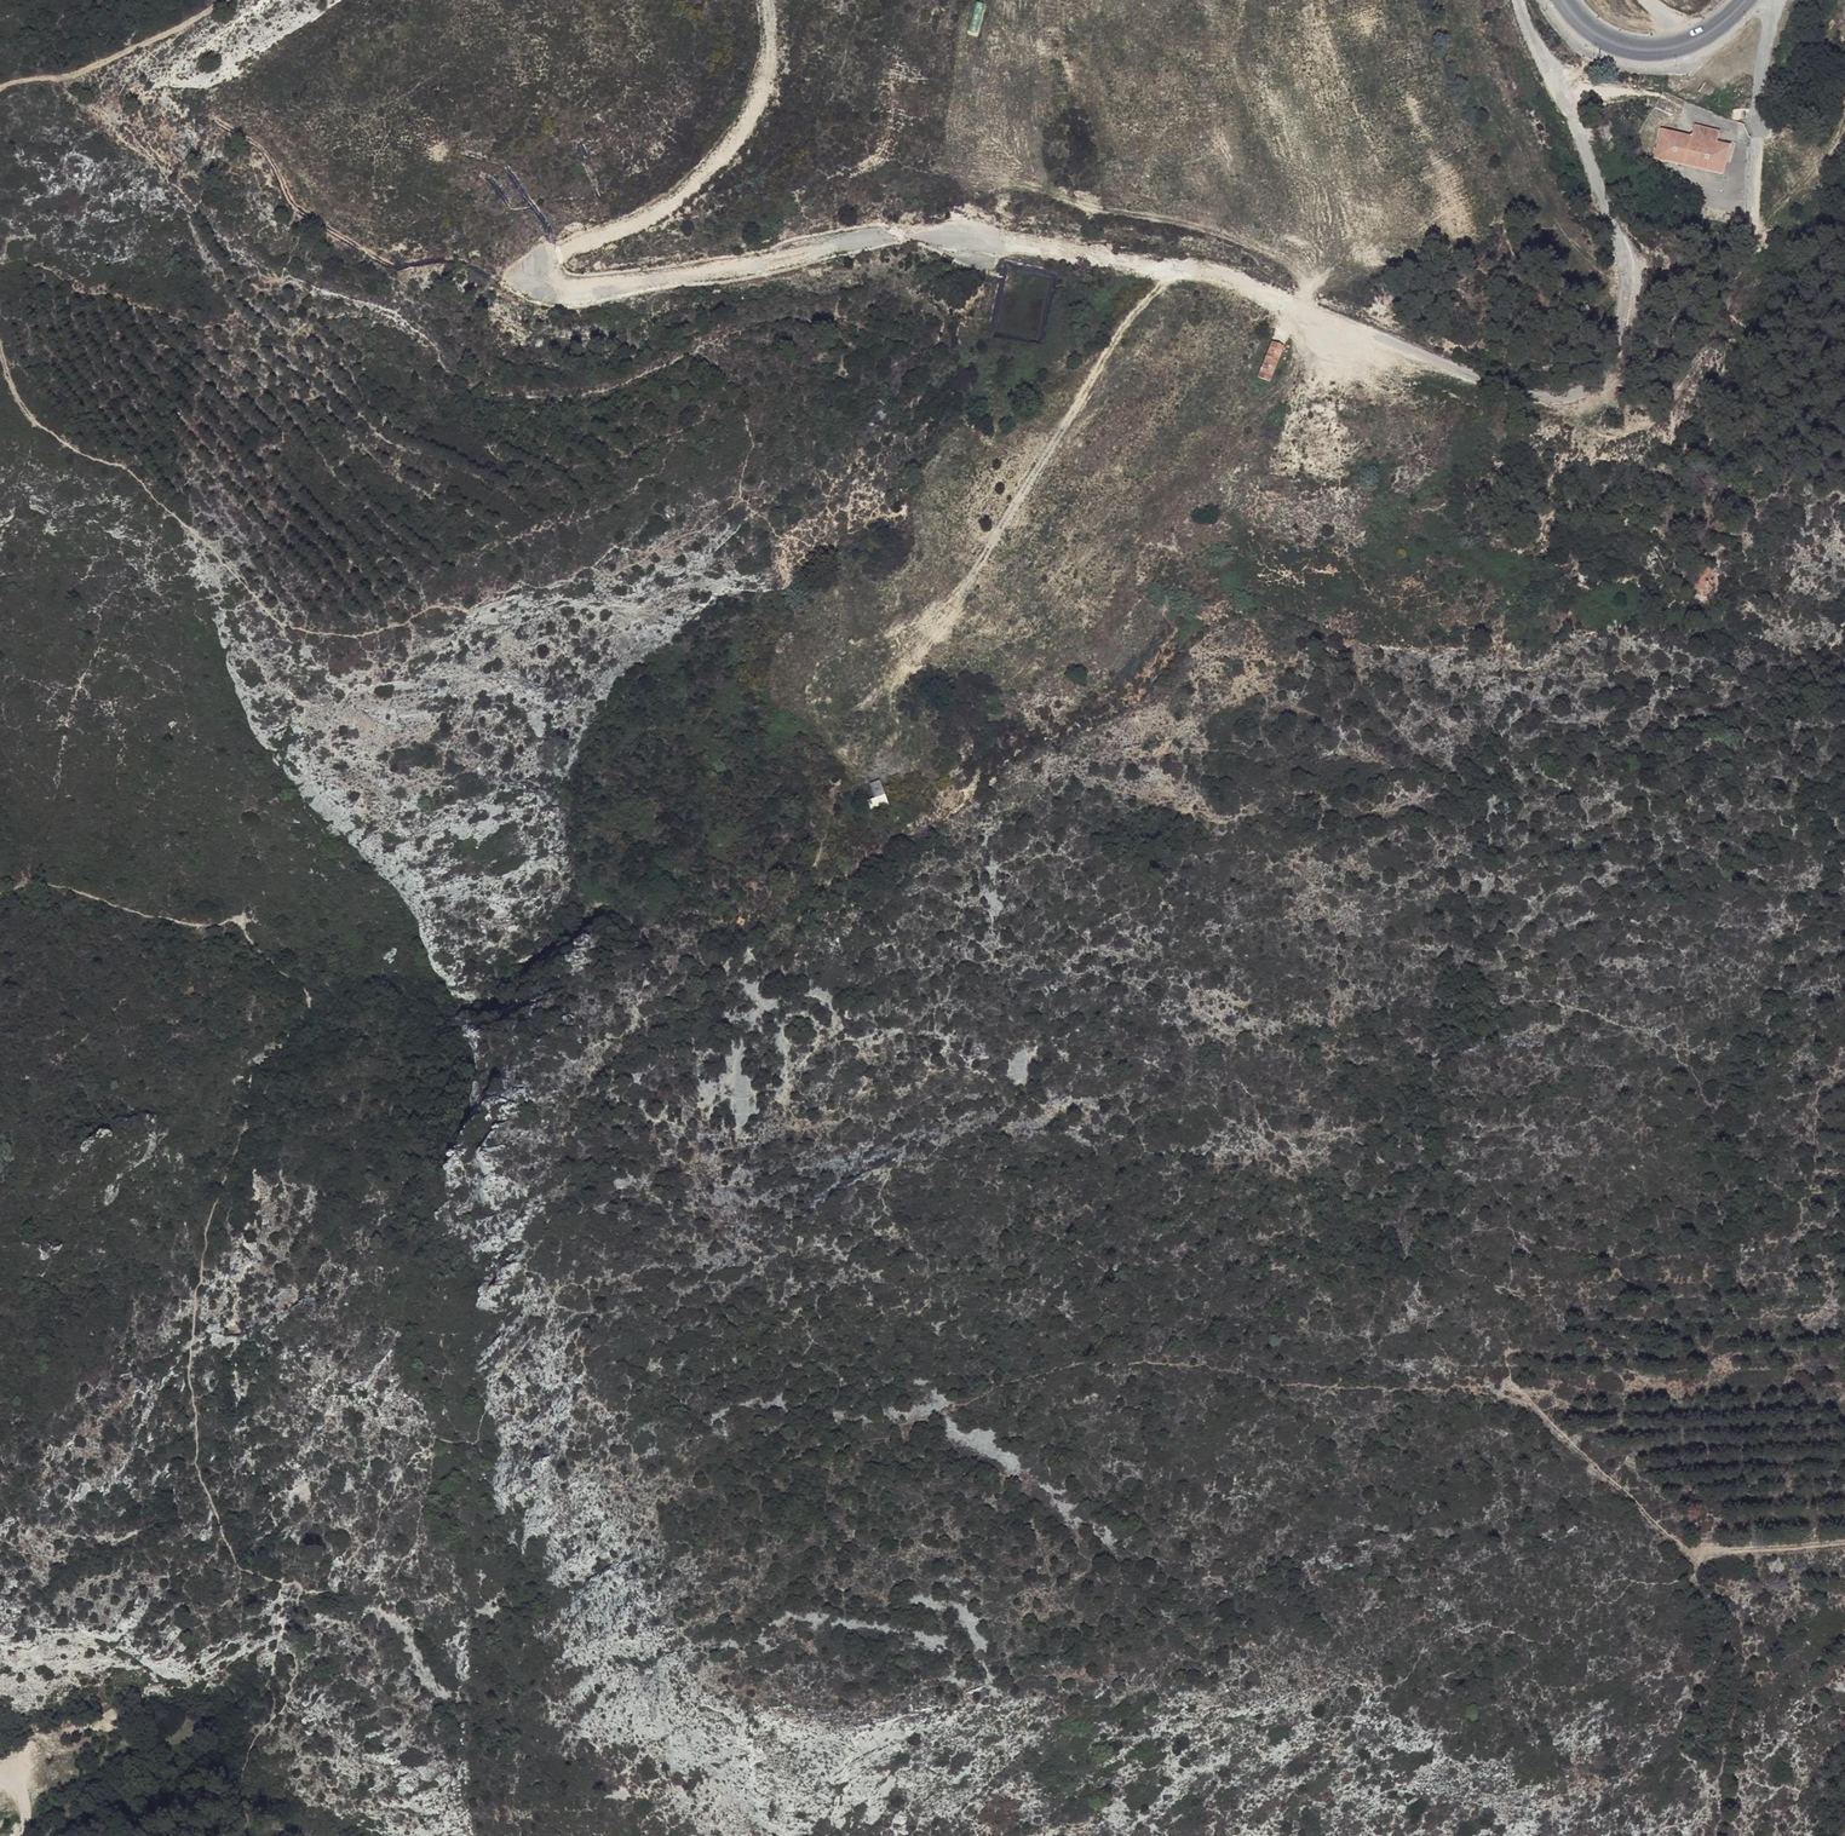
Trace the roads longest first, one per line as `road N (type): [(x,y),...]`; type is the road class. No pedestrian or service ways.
road 1 (track): [(1523,1400),(1676,1545),(1844,1542)]
road 2 (secondary): [(1557,0),(1583,32),(1608,47),(1657,54),(1711,35),(1749,0)]
road 3 (residential): [(1748,131),(1758,118),(1773,0)]

